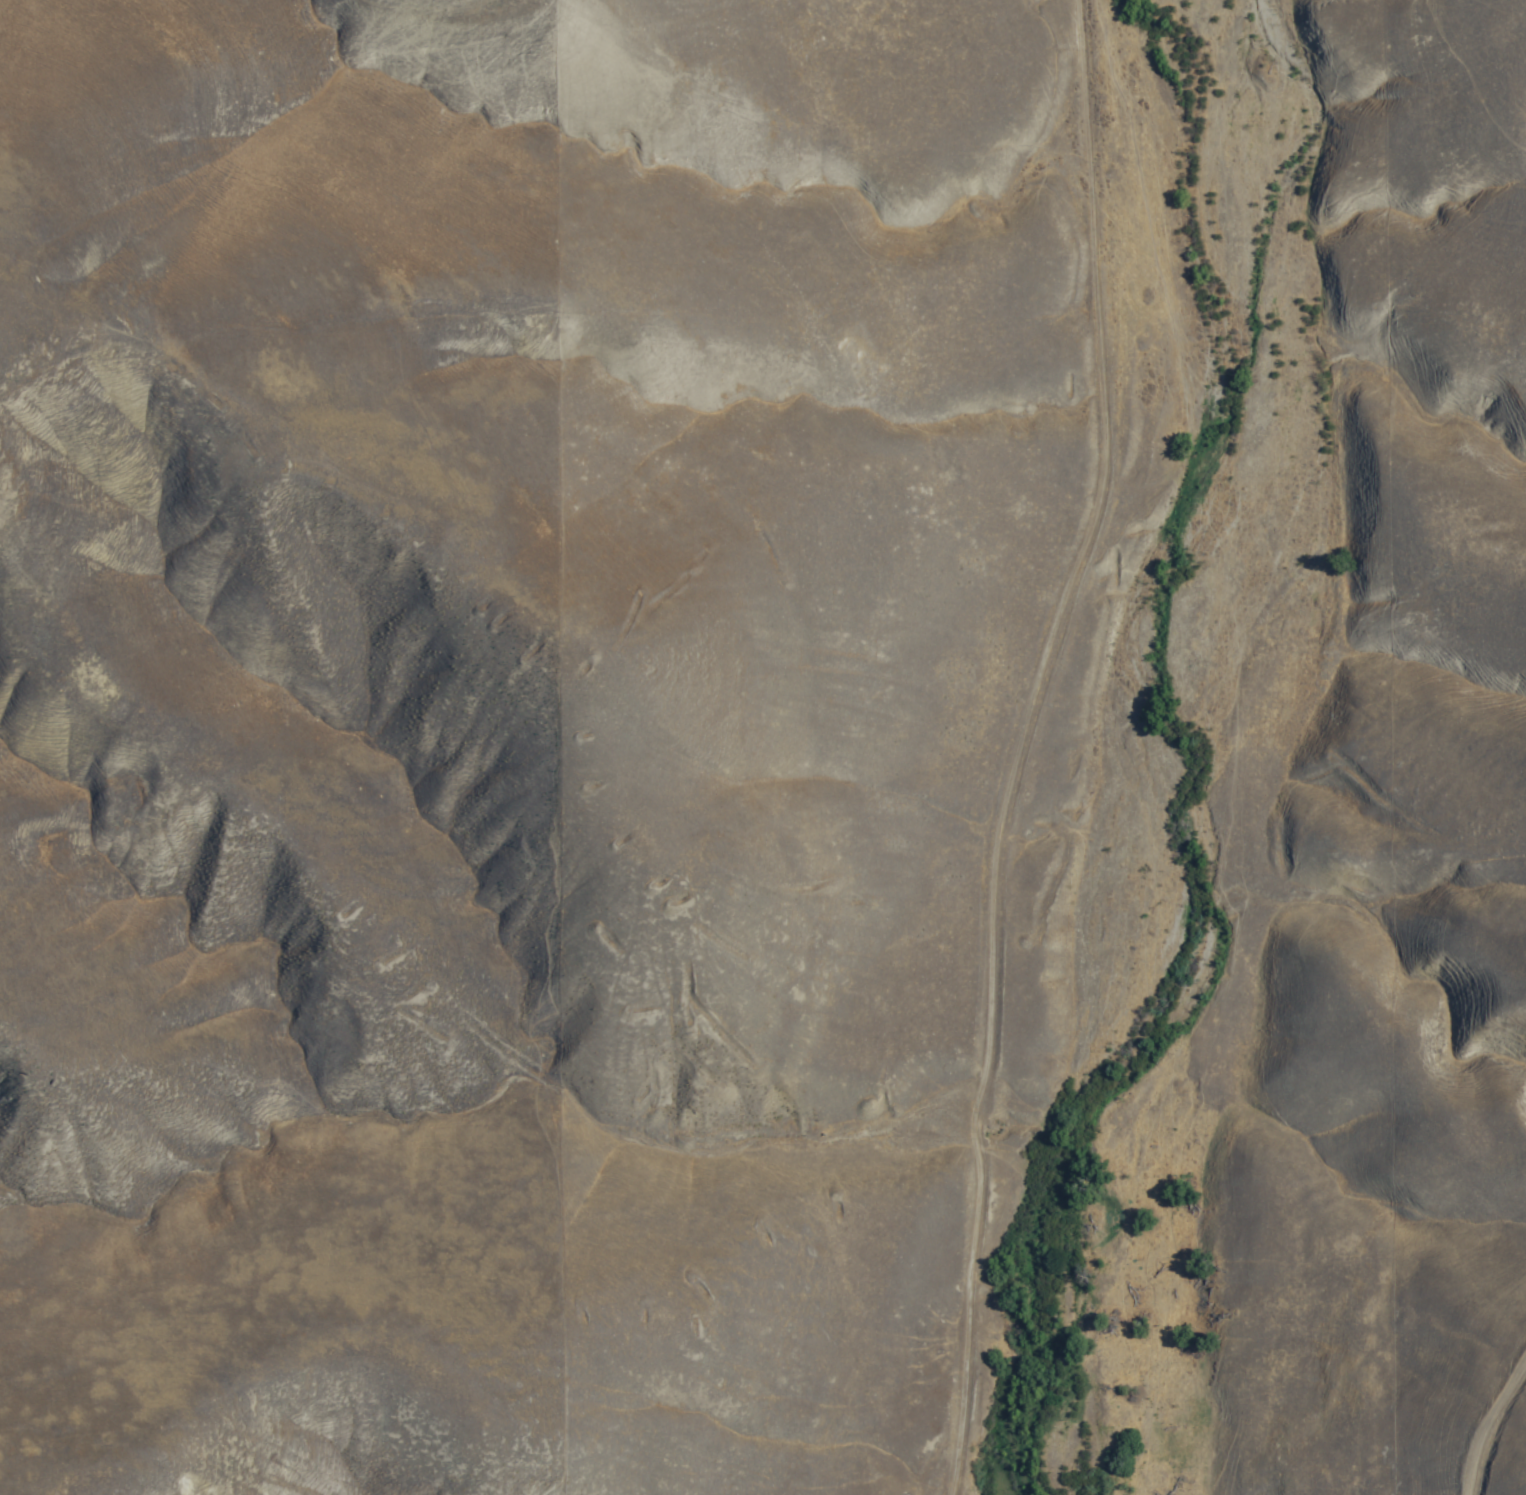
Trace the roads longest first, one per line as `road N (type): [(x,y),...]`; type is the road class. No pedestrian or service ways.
road 1 (track): [(951,1494),(999,841),(1100,469),(1075,0)]

